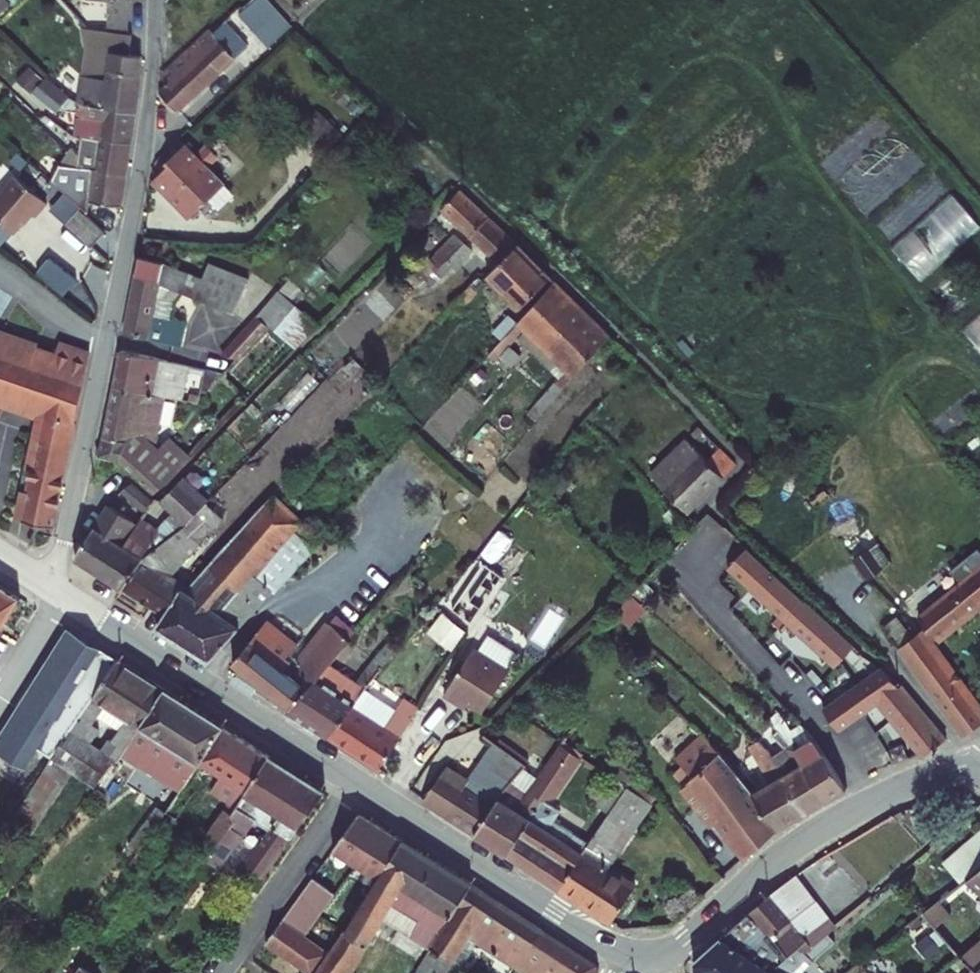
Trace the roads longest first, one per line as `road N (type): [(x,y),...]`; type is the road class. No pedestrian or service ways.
road 1 (residential): [(44,583),(70,521),(138,183),(155,0)]
road 2 (tertiary): [(646,952),(688,935),(822,828),(968,759)]
road 3 (tertiary): [(44,583),(355,783)]
road 4 (tertiary): [(355,783),(599,941),(631,952)]
road 5 (residential): [(355,783),(219,972)]

